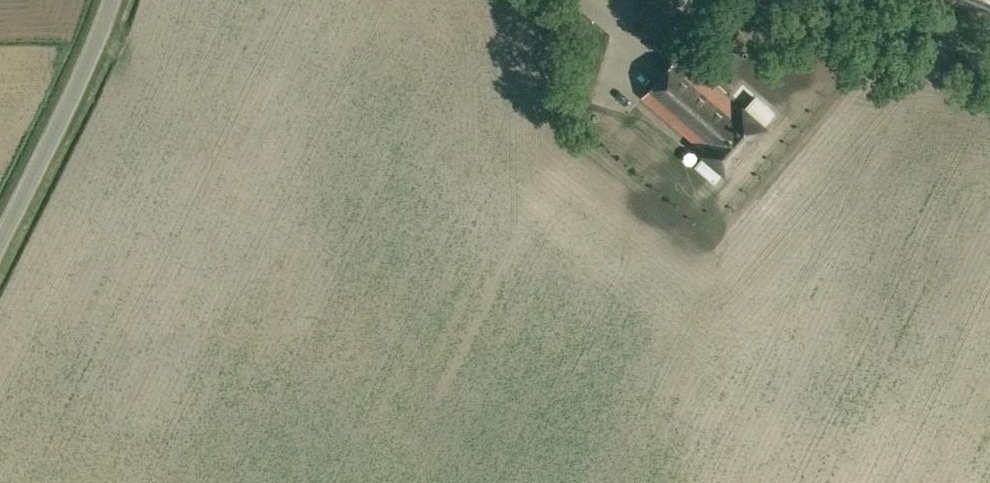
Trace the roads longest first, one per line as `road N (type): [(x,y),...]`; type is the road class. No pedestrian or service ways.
road 1 (unclassified): [(0,236),(110,0)]

